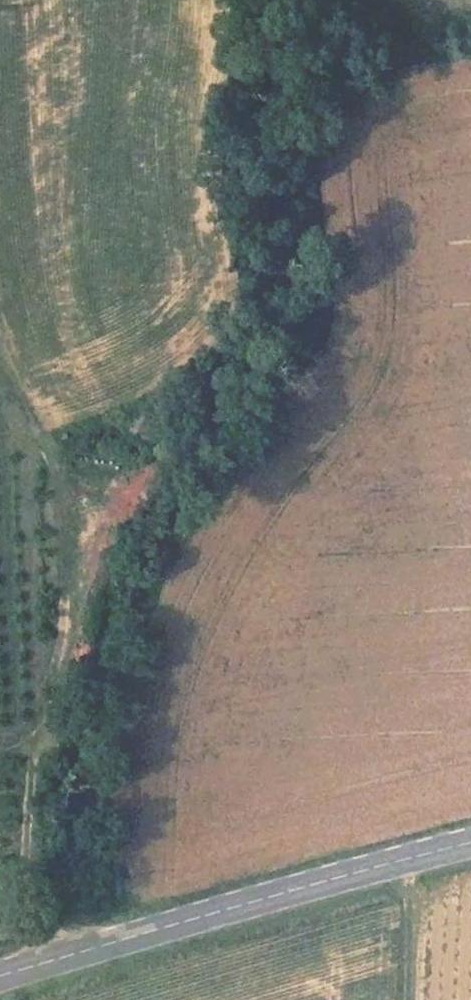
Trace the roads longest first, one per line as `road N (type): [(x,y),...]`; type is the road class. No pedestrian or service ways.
road 1 (secondary): [(0,976),(470,844)]
road 2 (track): [(406,860),(412,999)]

